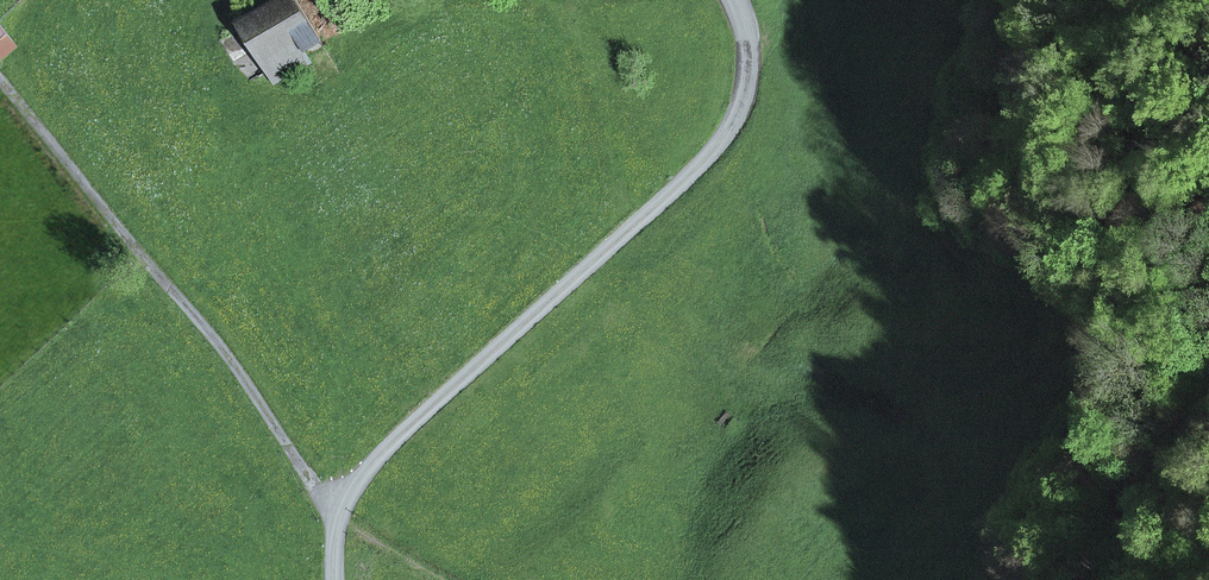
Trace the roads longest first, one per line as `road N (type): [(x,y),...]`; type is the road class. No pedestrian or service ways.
road 1 (unclassified): [(735,0),(749,64),(725,137),(700,171),(410,425),(347,491),(337,510),(336,579)]
road 2 (track): [(0,78),(211,336),(337,510)]
road 3 (unclassified): [(1075,579),(1133,525),(1208,395)]

